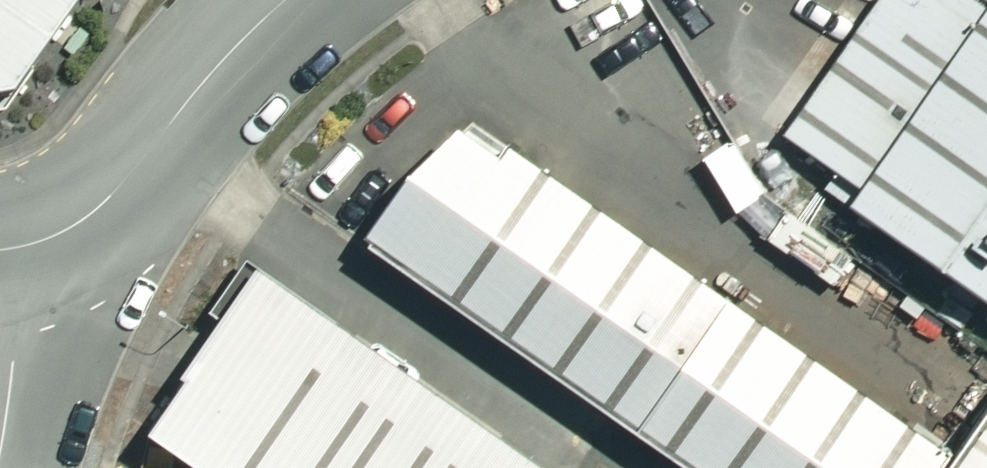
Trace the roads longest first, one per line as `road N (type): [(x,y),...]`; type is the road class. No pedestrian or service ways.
road 1 (unclassified): [(11,251),(51,239),(102,206),(284,0)]
road 2 (unclassified): [(0,434),(17,337),(11,251)]

